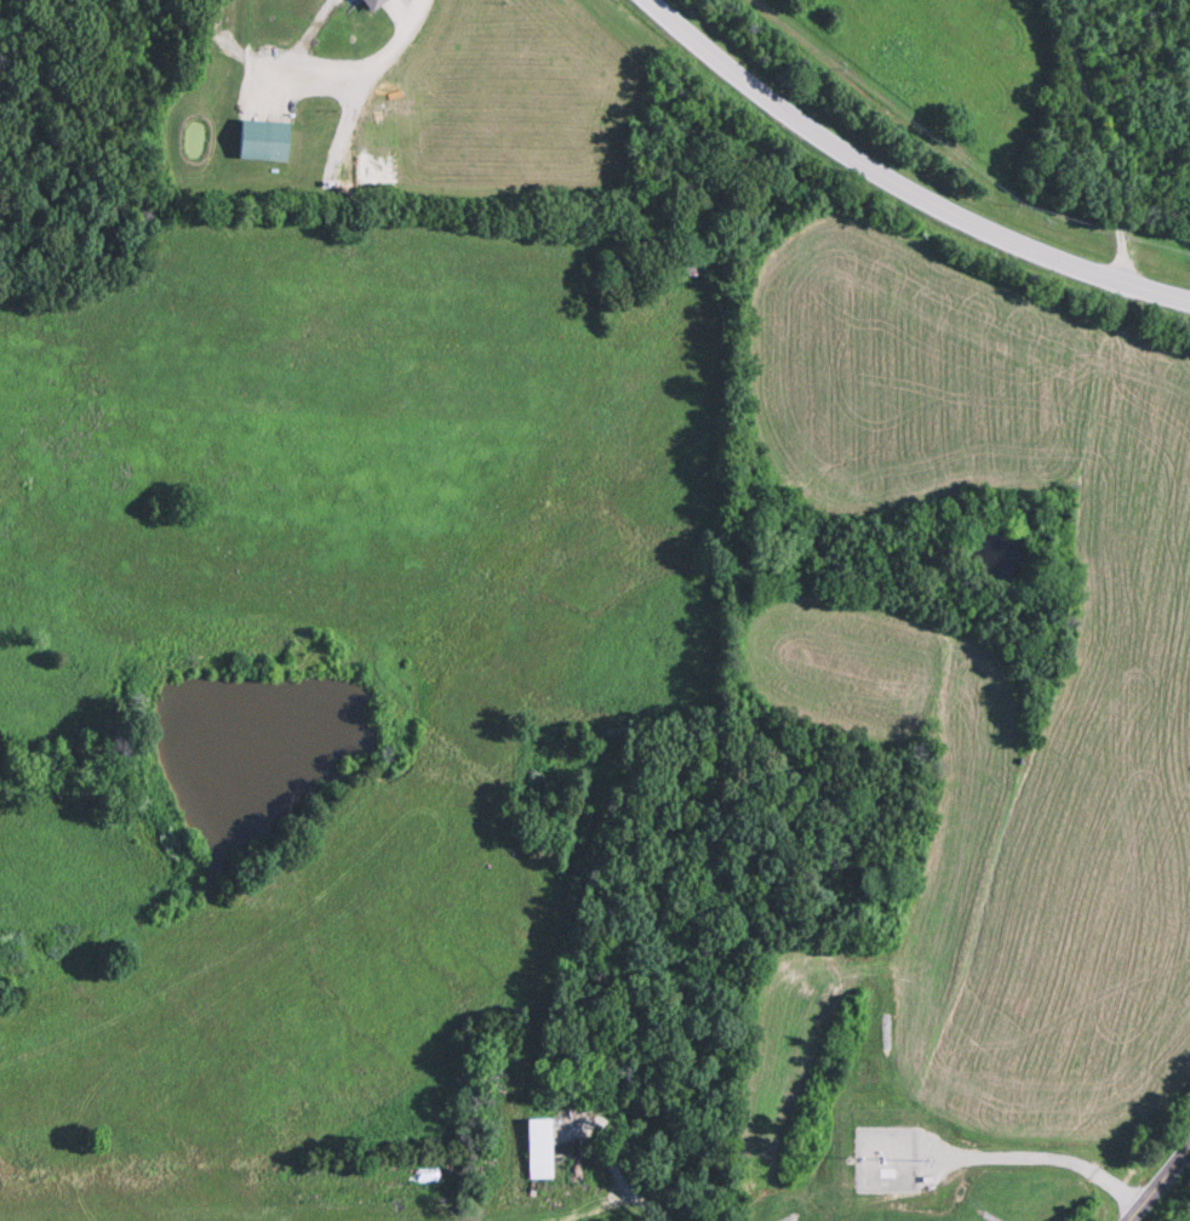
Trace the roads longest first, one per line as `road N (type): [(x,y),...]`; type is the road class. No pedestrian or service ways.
road 1 (secondary): [(1189,304),(1025,252),(898,184),(762,99),(647,0)]

